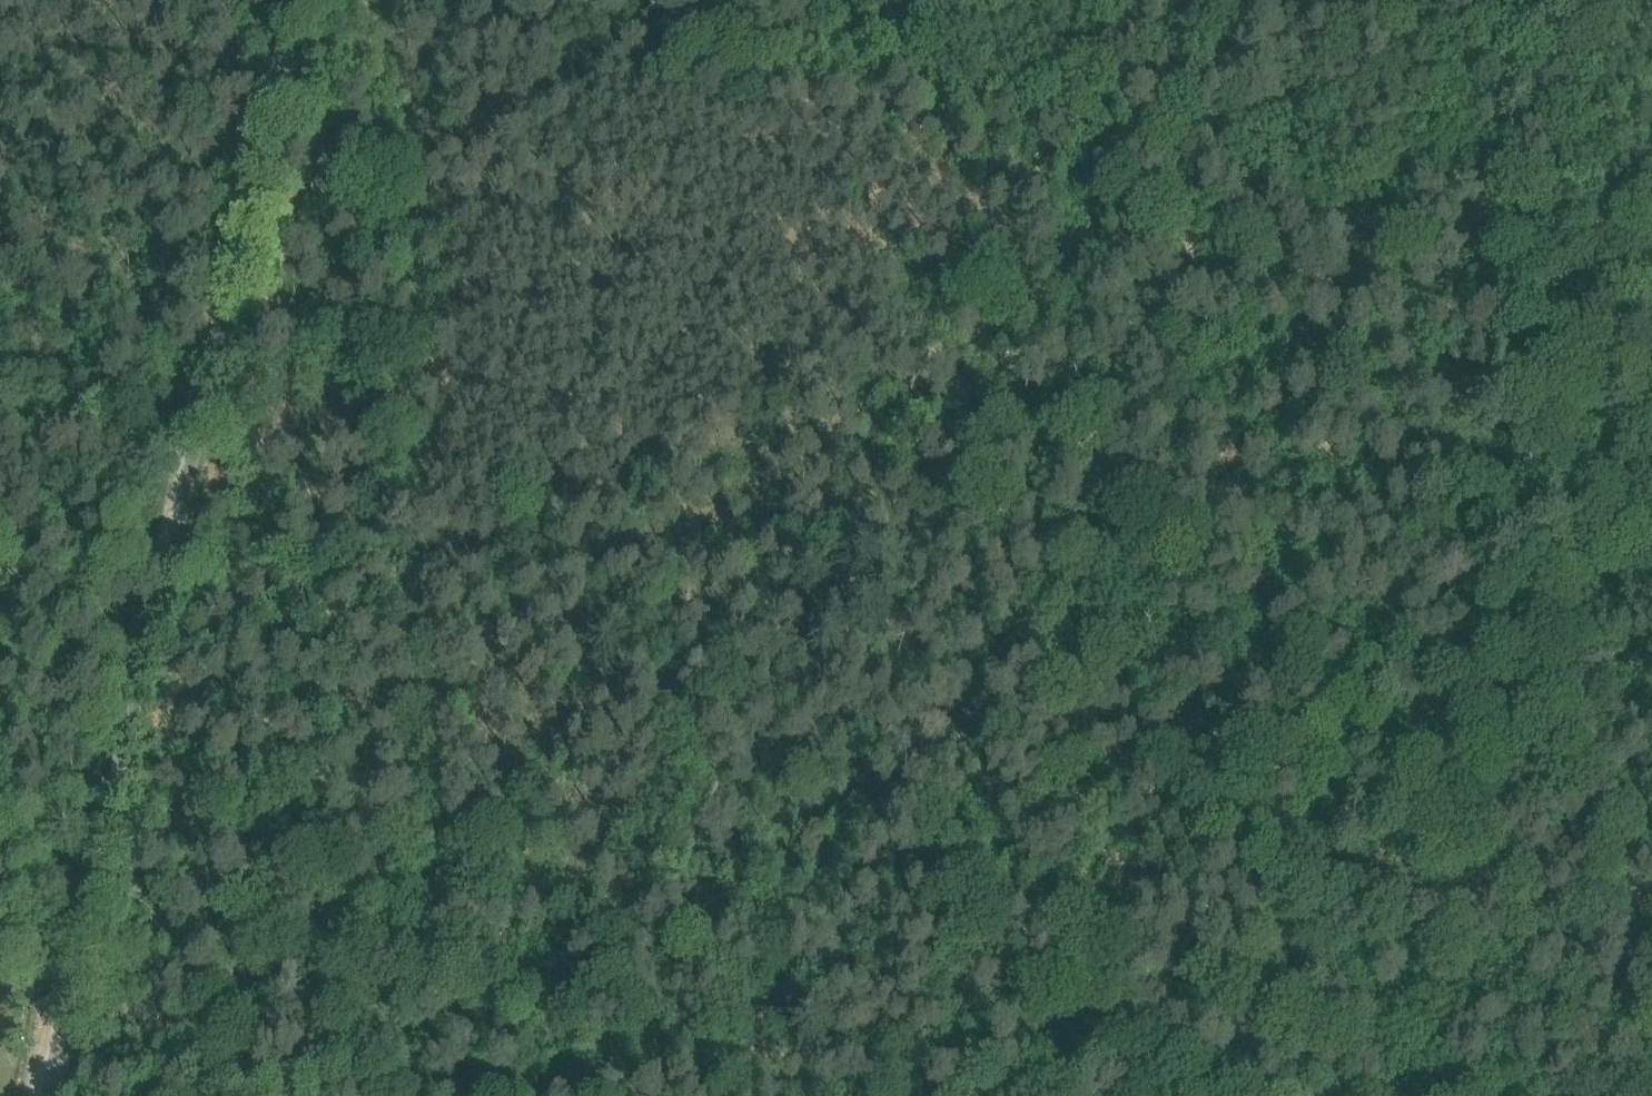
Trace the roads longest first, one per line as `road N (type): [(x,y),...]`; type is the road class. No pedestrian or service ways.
road 1 (track): [(108,816),(294,0)]
road 2 (track): [(45,1095),(108,816)]

